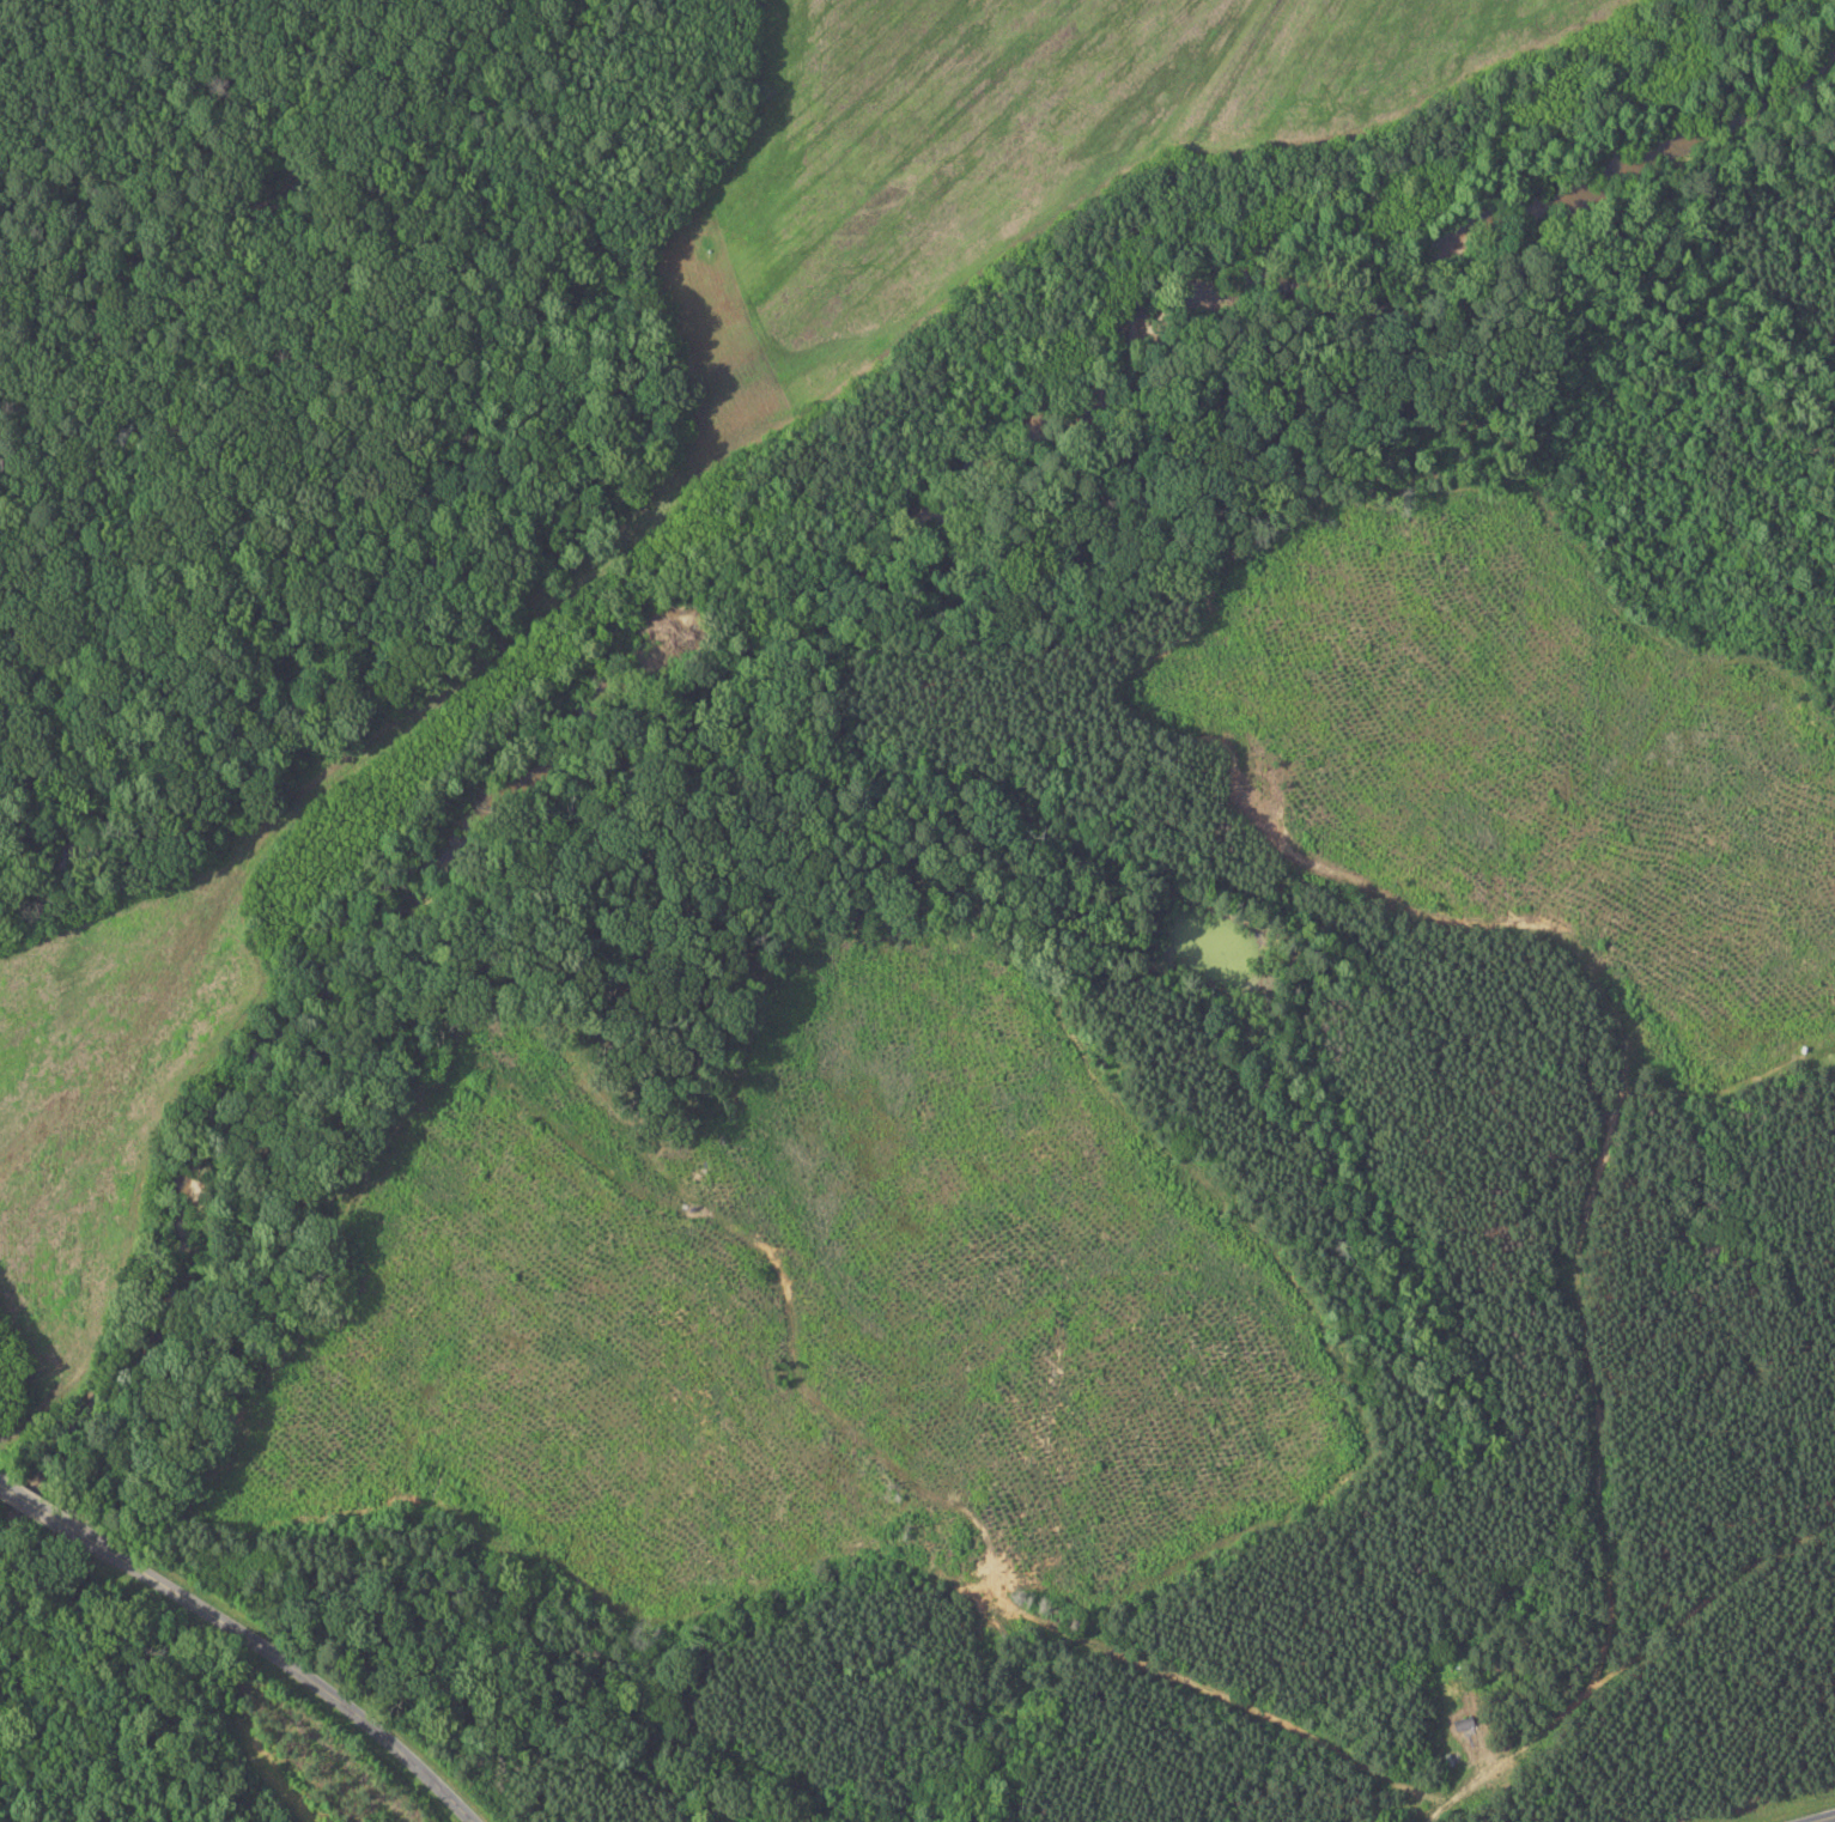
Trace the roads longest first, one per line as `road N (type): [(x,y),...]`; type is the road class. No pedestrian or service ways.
road 1 (residential): [(477,1821),(315,1682),(0,1485)]

